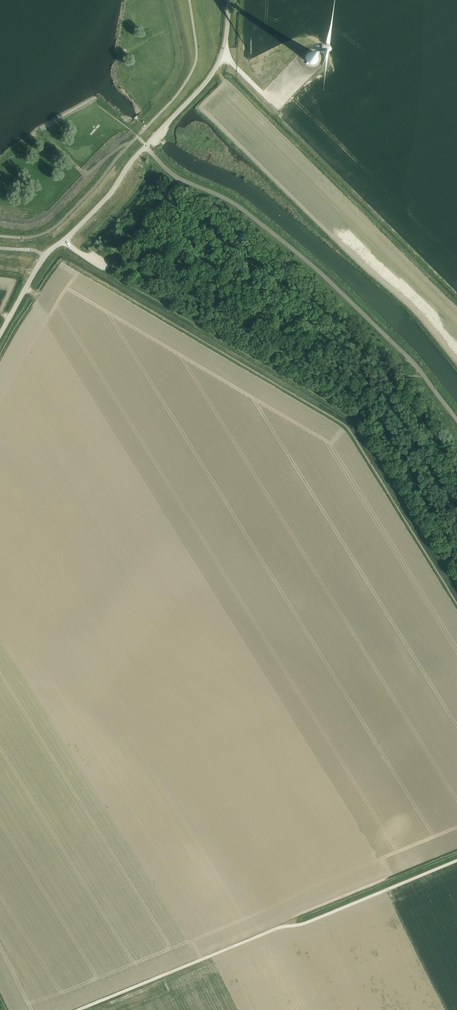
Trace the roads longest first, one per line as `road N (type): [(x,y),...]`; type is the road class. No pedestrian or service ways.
road 1 (unclassified): [(0,335),(41,261),(210,78),(223,53),(229,0)]

